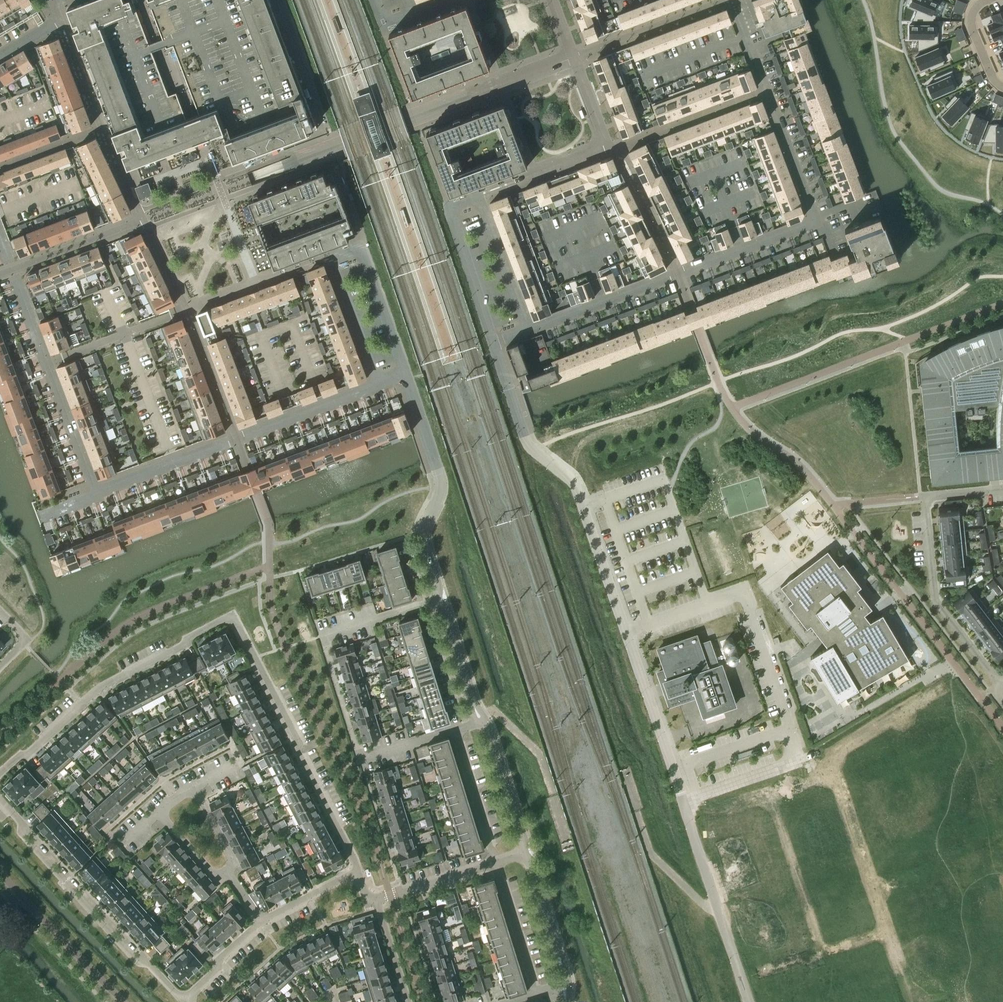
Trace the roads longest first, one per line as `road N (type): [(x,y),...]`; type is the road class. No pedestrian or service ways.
road 1 (residential): [(0,773),(106,686),(230,621),(298,740),(358,871)]
road 2 (residential): [(766,92),(812,211),(808,225),(529,329)]
road 3 (residential): [(454,729),(360,758),(320,636),(443,599)]
road 4 (residential): [(576,483),(688,815)]
road 5 (unclassified): [(900,715),(839,753),(832,766),(910,1001)]
road 6 (residential): [(900,715),(983,851),(990,1001)]
road 7 (residential): [(404,374),(360,246),(331,257),(377,385)]
road 8 (residential): [(98,494),(377,385)]
road 9 (residential): [(307,159),(574,56)]
road 10 (residential): [(183,1000),(23,835),(0,798)]
road 11 (residential): [(443,599),(424,531),(441,480),(404,374)]
road 12 (residential): [(228,874),(214,874),(158,812),(194,787),(232,862)]
road 13 (residential): [(921,497),(935,600),(1001,683)]
road 14 (residential): [(493,342),(448,207),(481,194)]
road 15 (residential): [(124,1001),(0,874)]
road 16 (residential): [(576,483),(527,444),(493,342)]
road 17 (residential): [(766,92),(608,146)]
road 18 (unclassified): [(733,965),(734,911),(710,846),(688,815)]
road 19 (unclassified): [(688,815),(687,851),(716,941),(733,965)]
road 20 (residential): [(816,957),(819,943),(776,813)]
road 21 (residential): [(188,311),(46,363)]
road 22 (residential): [(481,194),(529,329)]
road 23 (residential): [(46,363),(98,494)]
road 24 (residential): [(496,863),(454,729)]
road 25 (residential): [(527,853),(482,721)]
road 26 (residential): [(565,986),(527,853)]
road 27 (residential): [(536,995),(496,863)]
road 28 (residential): [(481,194),(608,146)]
road 29 (residential): [(0,241),(46,363)]
road 30 (residential): [(482,721),(443,599)]
road 31 (residential): [(378,899),(496,863)]
road 32 (residential): [(278,0),(319,115)]

